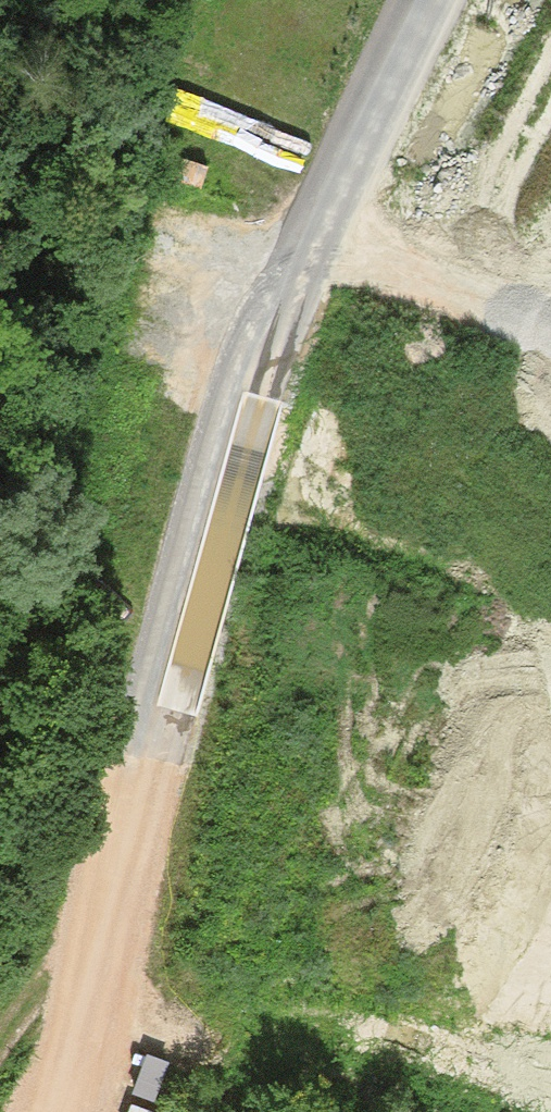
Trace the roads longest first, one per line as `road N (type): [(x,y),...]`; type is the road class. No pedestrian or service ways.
road 1 (unclassified): [(433,0),(324,242),(193,603),(146,848)]
road 2 (track): [(146,848),(79,1111)]
road 3 (track): [(324,242),(550,343)]

